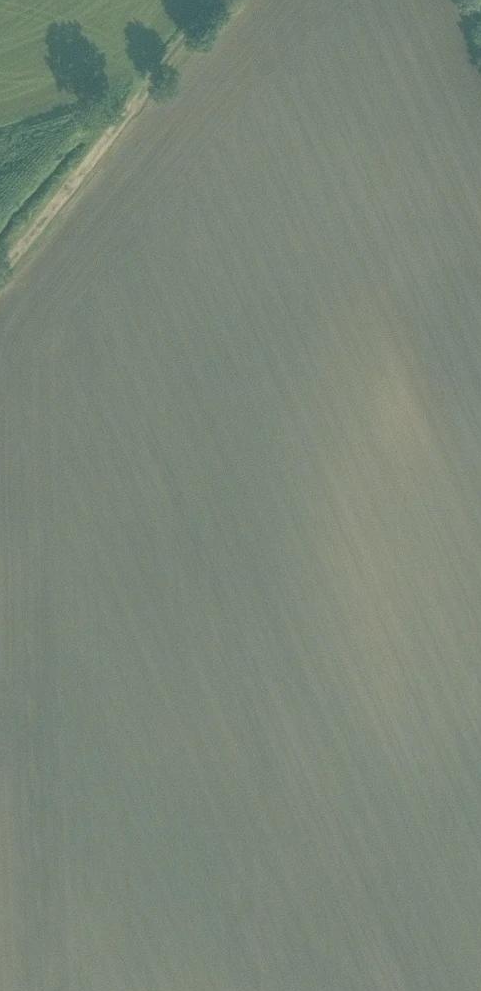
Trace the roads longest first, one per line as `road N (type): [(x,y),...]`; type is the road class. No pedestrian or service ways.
road 1 (track): [(219,0),(0,262)]

